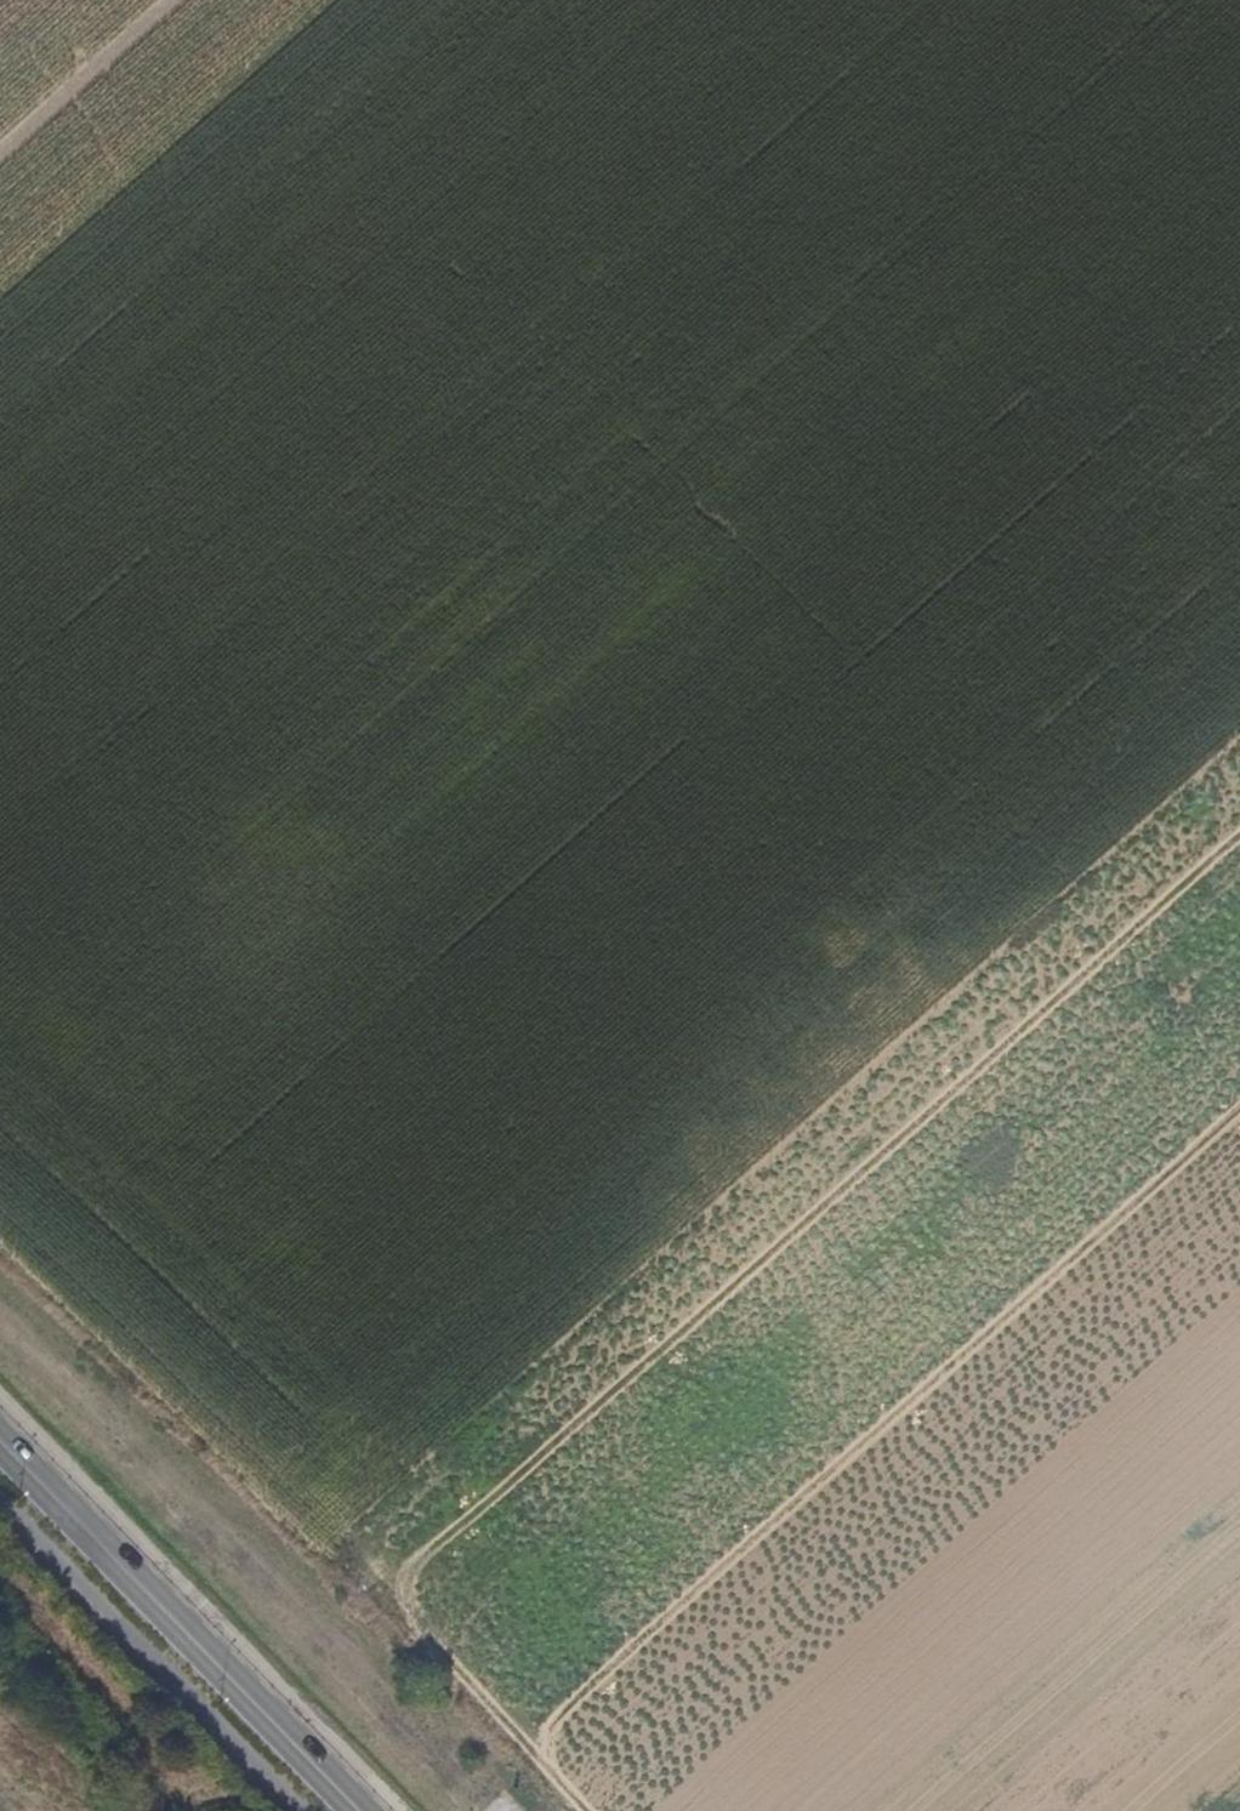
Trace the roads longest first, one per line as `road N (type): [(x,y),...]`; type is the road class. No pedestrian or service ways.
road 1 (secondary): [(0,1443),(358,1810)]

